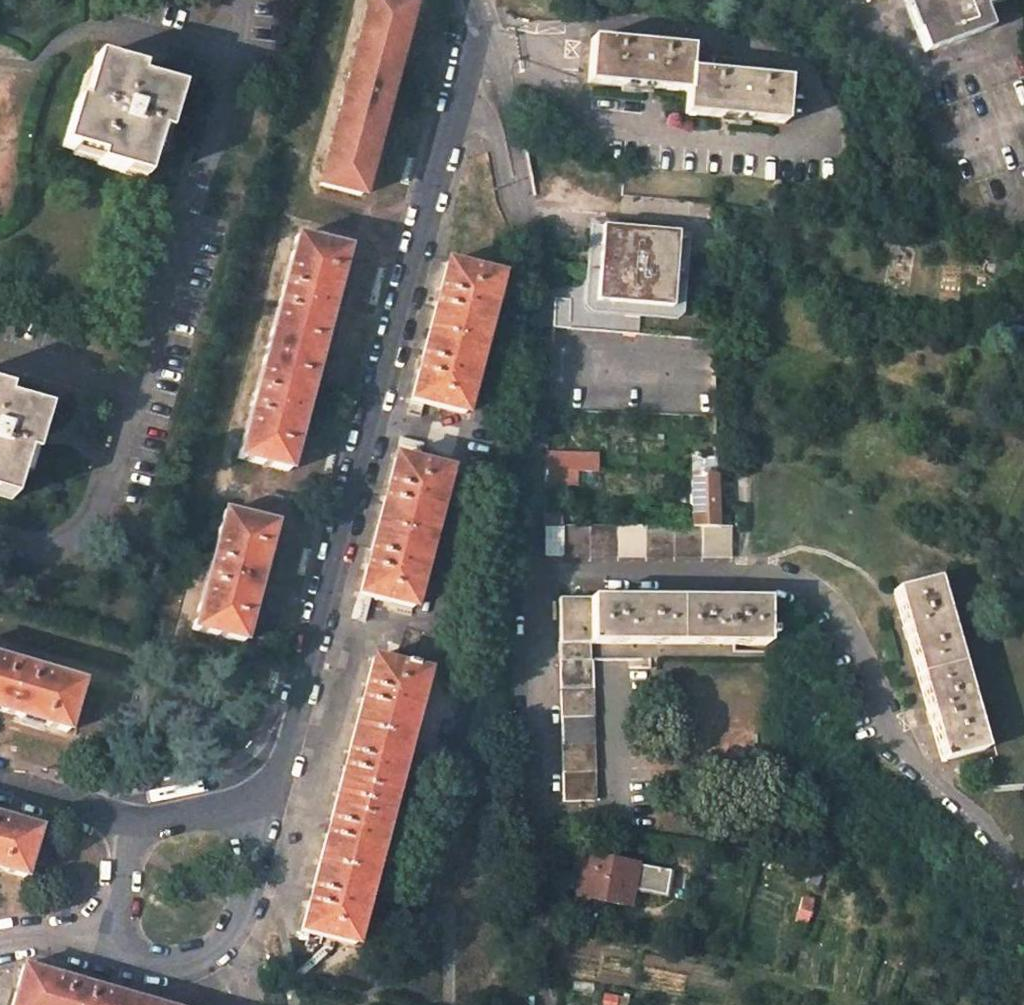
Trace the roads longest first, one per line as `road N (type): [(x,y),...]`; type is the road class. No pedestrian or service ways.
road 1 (unclassified): [(538,259),(532,578),(539,1004)]
road 2 (unclassified): [(462,82),(272,797)]
road 3 (unclassified): [(116,925),(128,945),(158,962),(199,959),(225,938),(251,891),(272,797)]
road 4 (unclassified): [(538,259),(505,76),(478,31)]
road 5 (unclassified): [(462,82),(490,123),(504,195),(538,259)]
road 6 (unclassified): [(272,797),(128,822)]
road 7 (unclassified): [(128,822),(0,777)]

